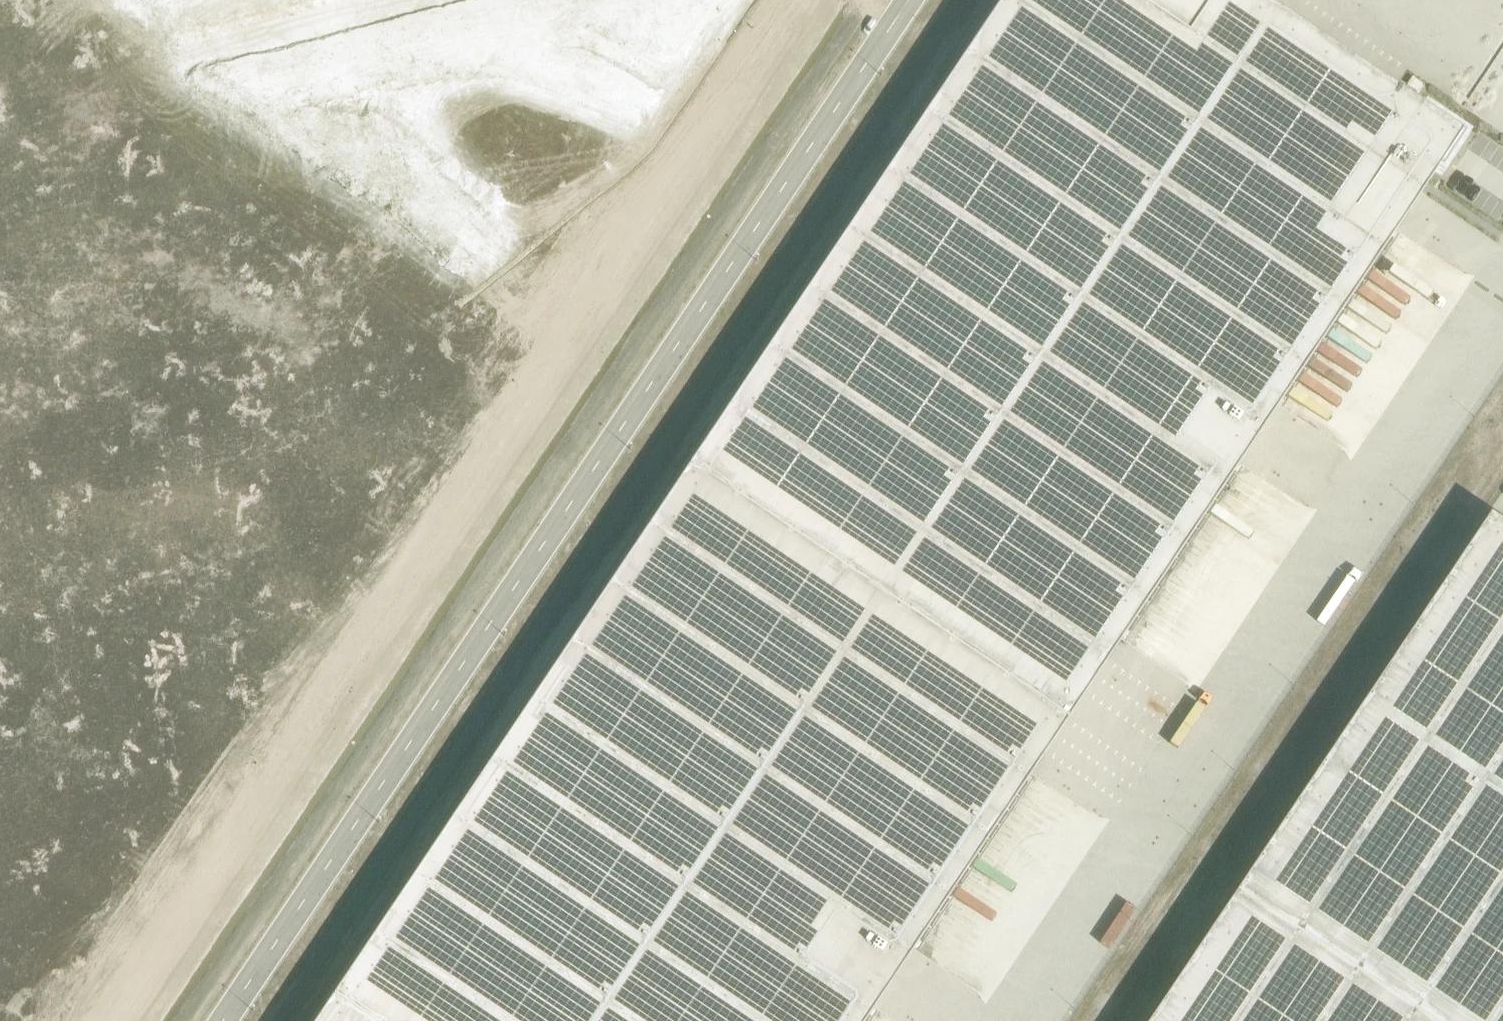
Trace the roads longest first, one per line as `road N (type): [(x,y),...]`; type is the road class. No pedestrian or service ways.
road 1 (unclassified): [(221,1020),(909,0)]

